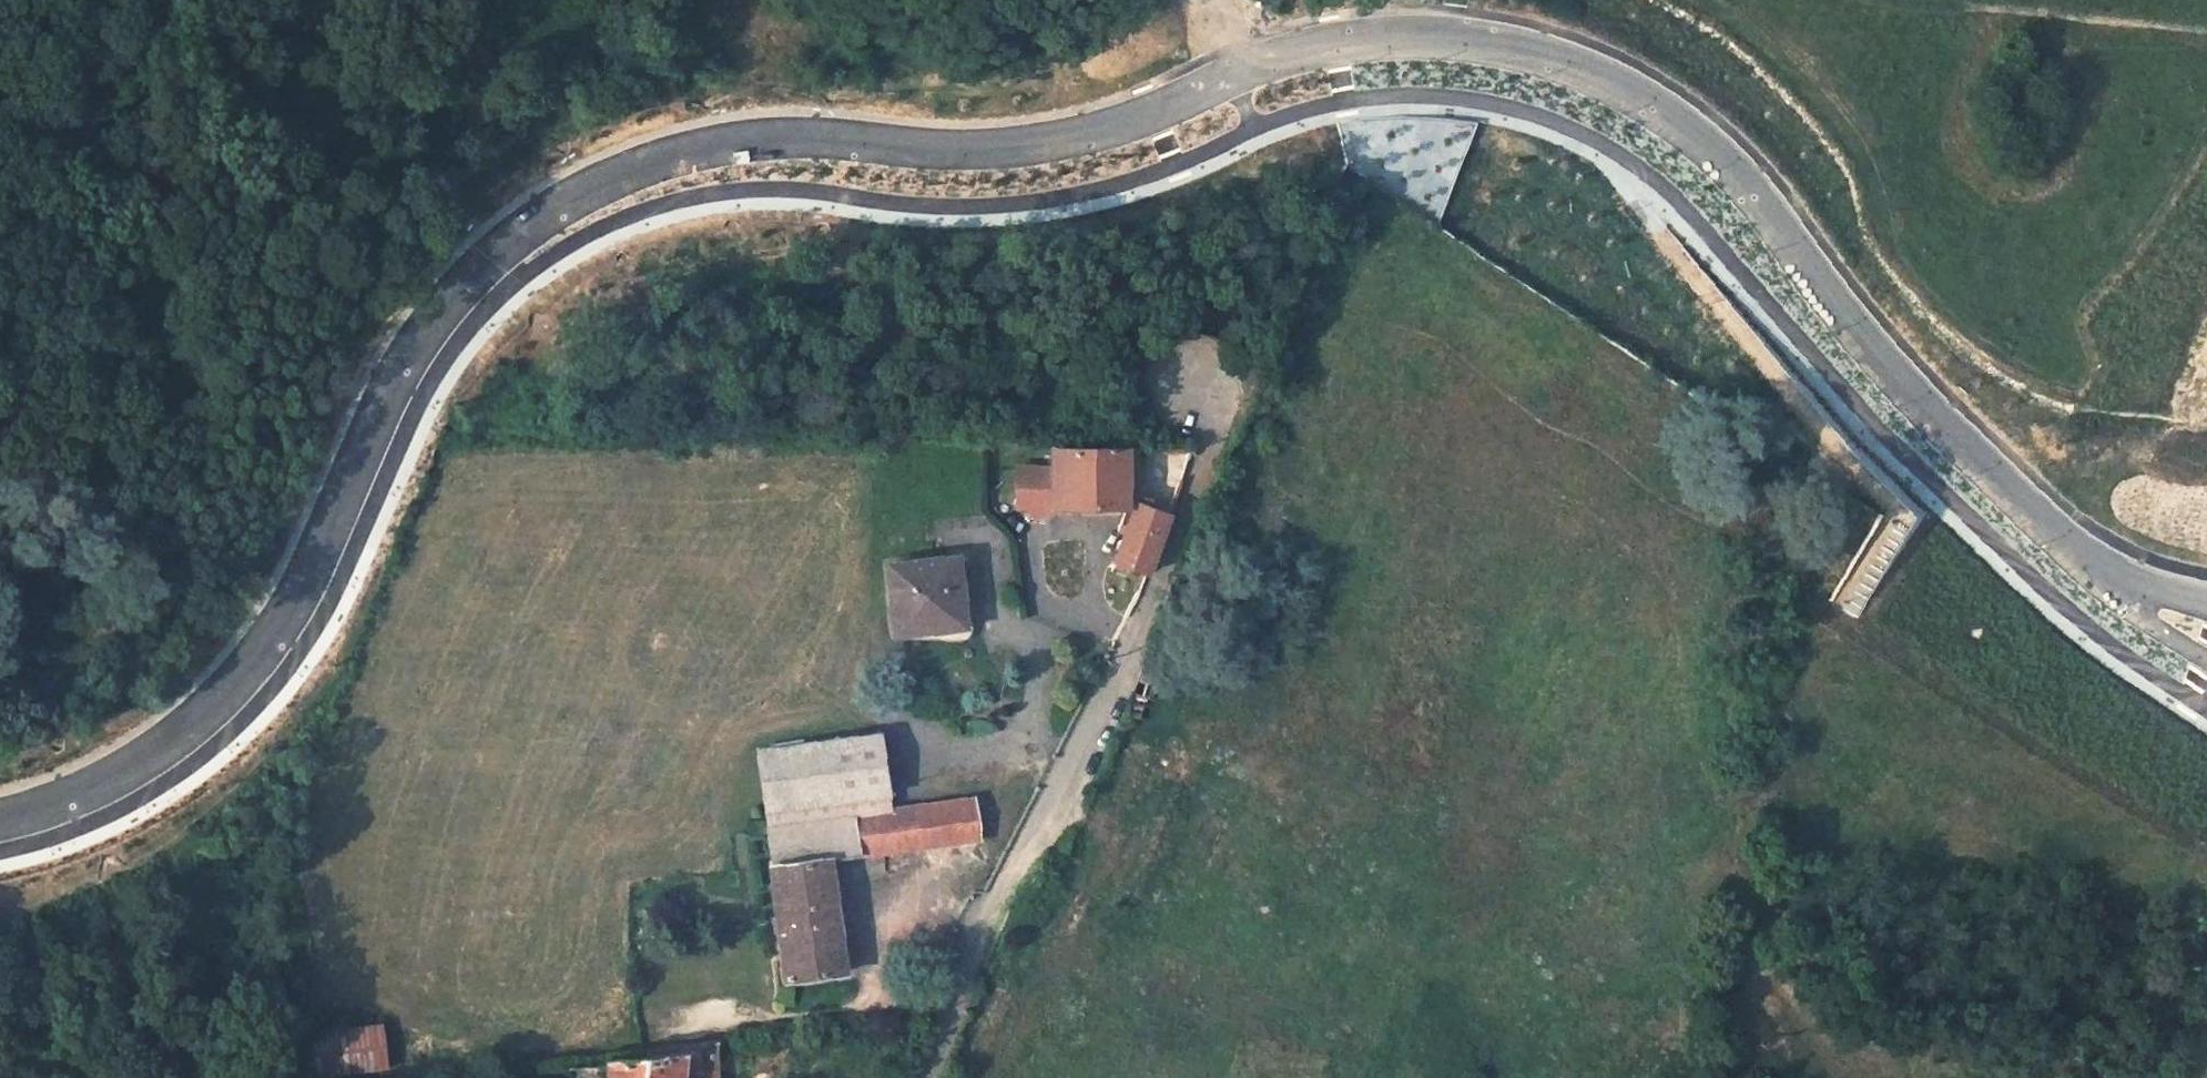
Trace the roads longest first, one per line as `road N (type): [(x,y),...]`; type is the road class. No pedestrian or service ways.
road 1 (residential): [(930,1077),(998,898),(1141,631),(1224,420),(1196,380)]

